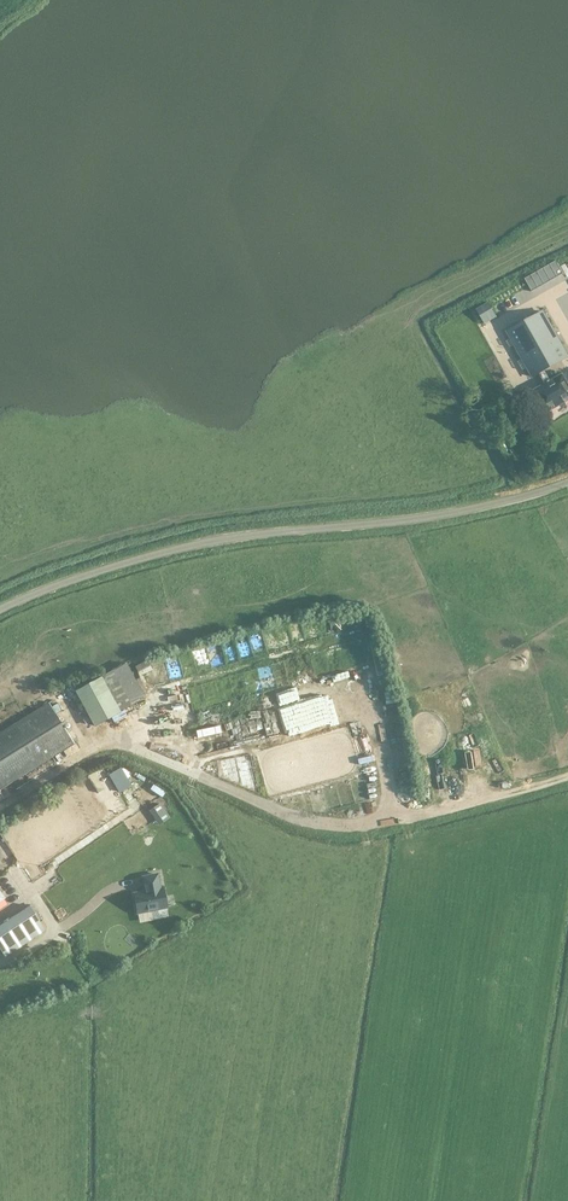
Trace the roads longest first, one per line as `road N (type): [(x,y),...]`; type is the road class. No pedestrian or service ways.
road 1 (track): [(567,777),(443,812),(345,826),(303,820),(134,748),(107,744),(0,805)]
road 2 (unclassified): [(0,610),(189,546),(452,513),(567,482)]

